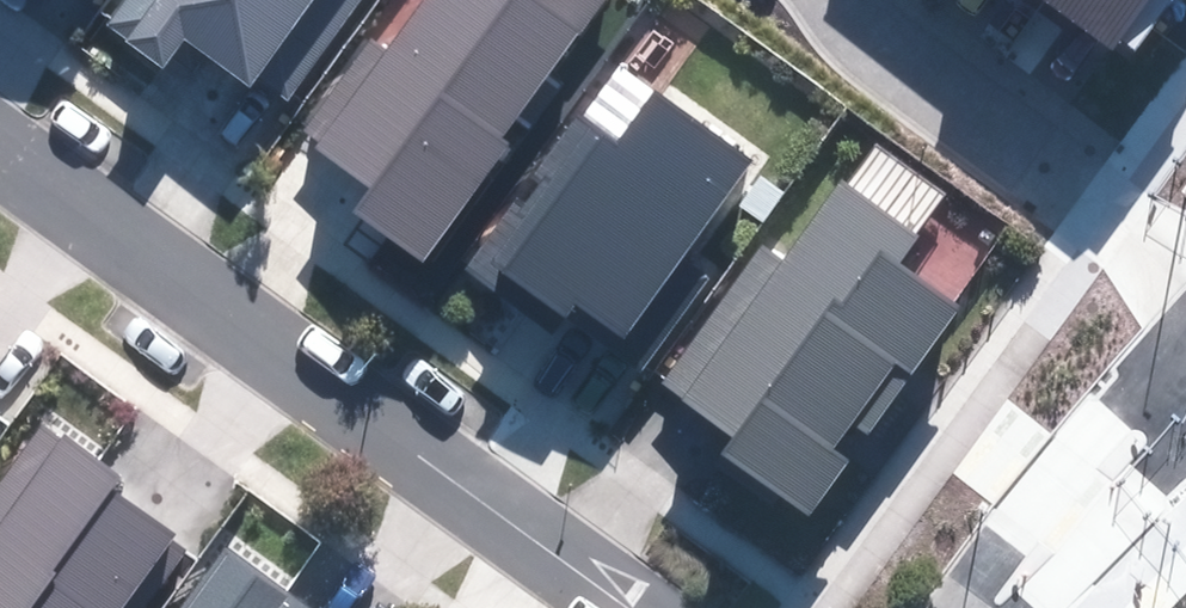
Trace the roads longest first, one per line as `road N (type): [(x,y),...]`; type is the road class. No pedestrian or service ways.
road 1 (residential): [(0,136),(633,607)]
road 2 (residential): [(831,0),(848,25),(1185,279)]
road 3 (tertiary): [(1185,391),(998,607)]

